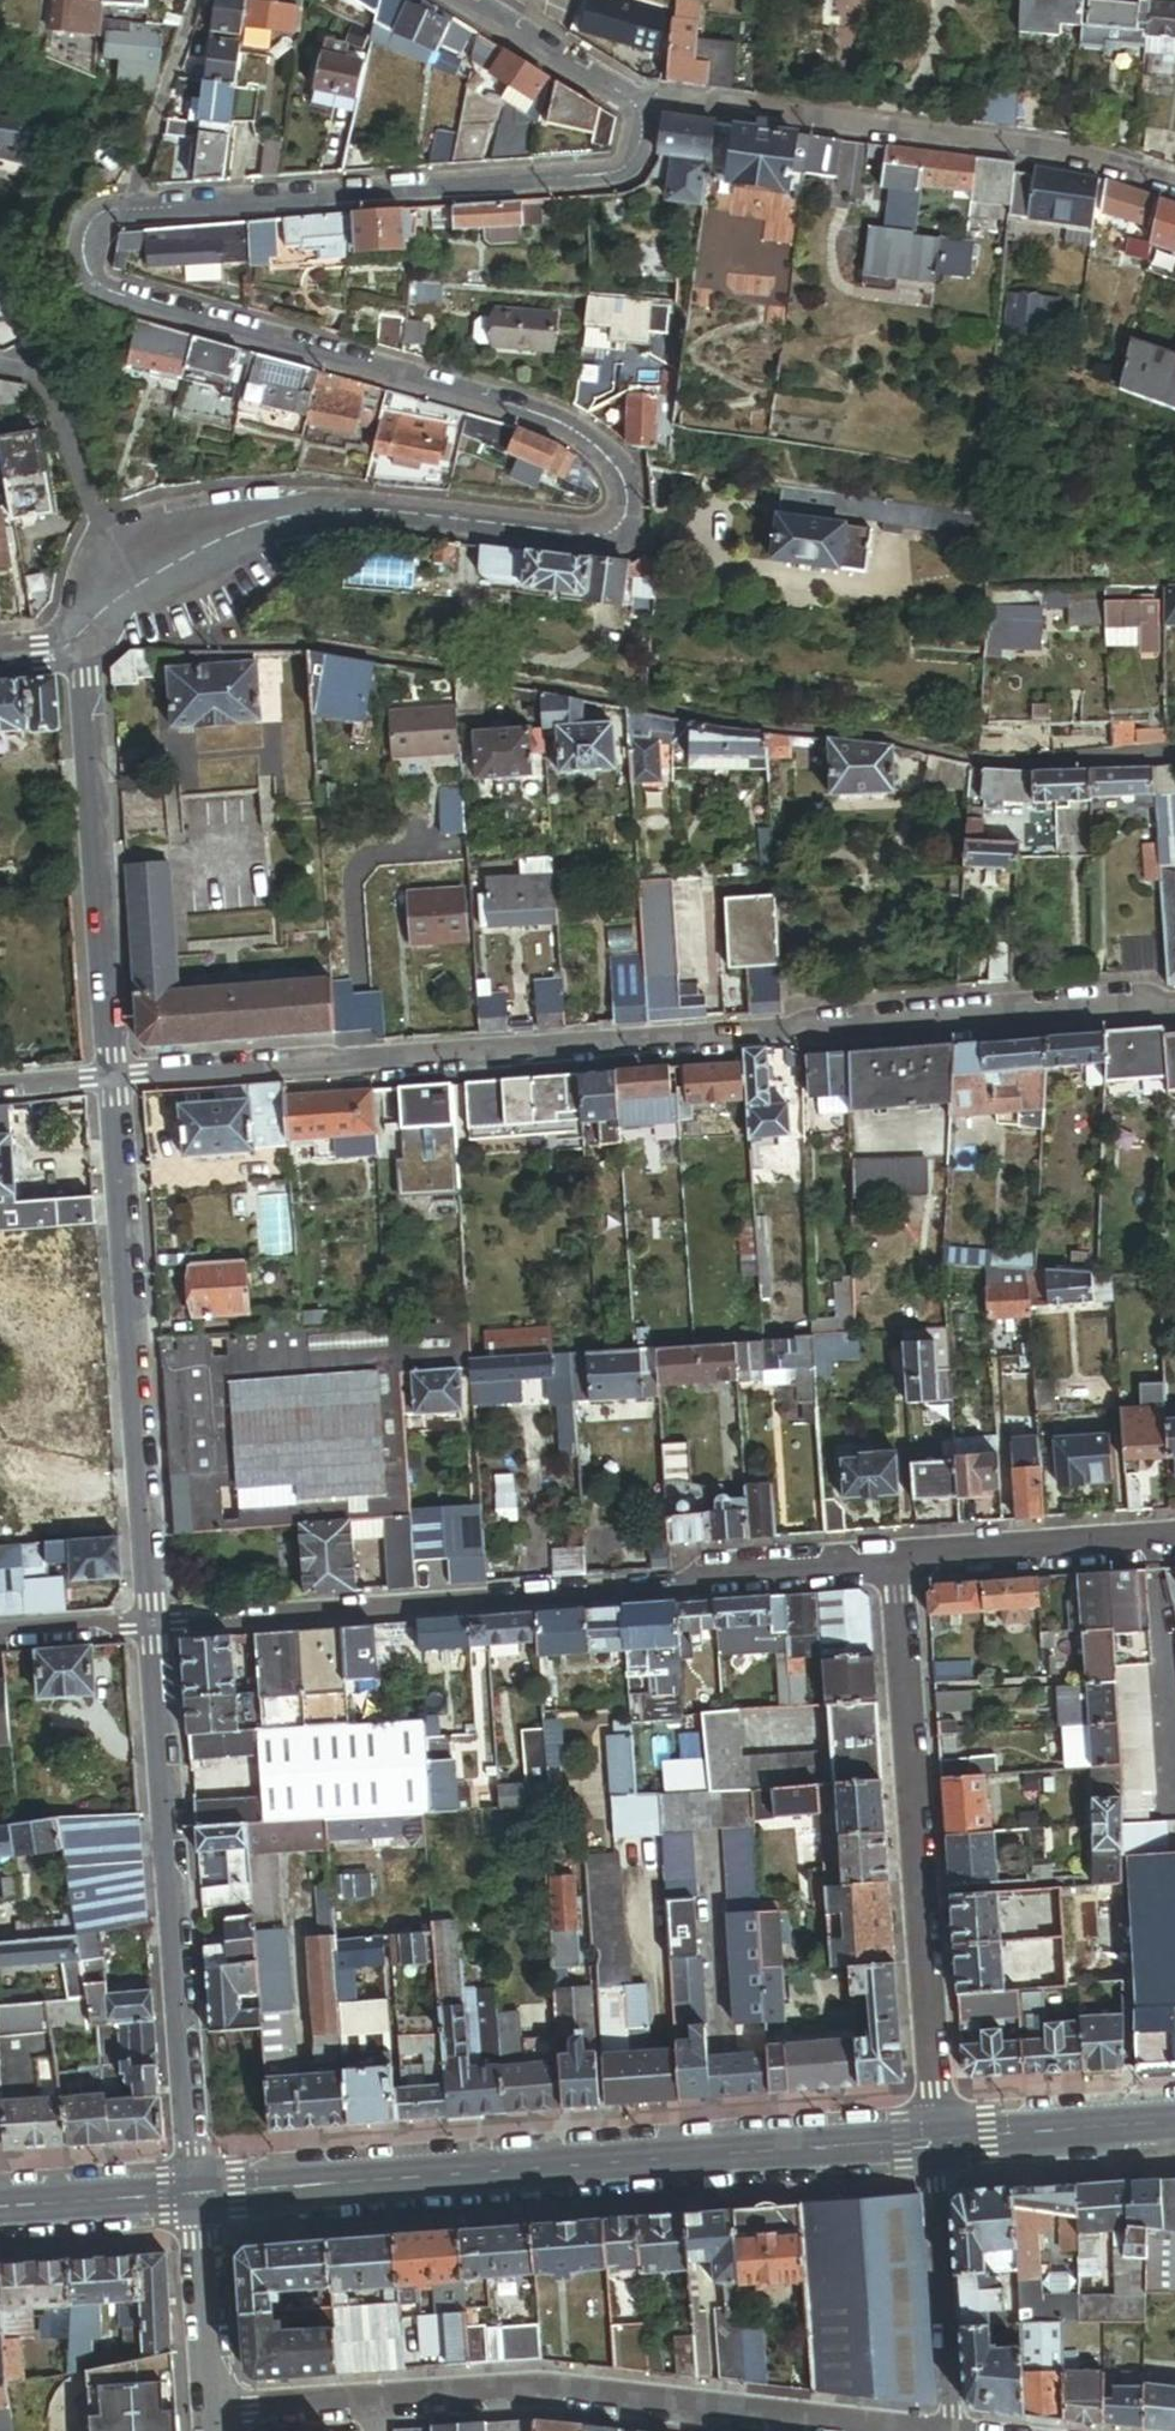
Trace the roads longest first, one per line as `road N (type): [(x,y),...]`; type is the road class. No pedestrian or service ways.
road 1 (residential): [(640,109),(643,154),(601,178),(130,218),(109,223),(90,251),(97,284),(128,303),(566,427),(615,471),(623,496),(614,525),(586,538),(397,510),(288,516),(199,548),(132,586),(78,642)]
road 2 (residential): [(113,1076),(1174,1003)]
road 3 (unclassified): [(154,1628),(898,1569)]
road 4 (secondary): [(200,2193),(936,2142)]
road 5 (residential): [(214,2417),(541,2388),(910,2430)]
road 6 (residential): [(898,1569),(936,2142)]
road 7 (residential): [(200,2193),(154,1628)]
road 8 (residential): [(154,1628),(113,1076)]
road 9 (residential): [(1174,186),(1084,157),(664,103),(640,109)]
road 10 (residential): [(113,1076),(78,642)]
road 11 (unclassified): [(898,1569),(1174,1547)]
road 12 (secondary): [(936,2142),(1174,2125)]
road 13 (residential): [(214,2417),(200,2193)]
road 14 (residential): [(467,0),(640,109)]
road 15 (secondary): [(0,2208),(200,2193)]
road 16 (unclassified): [(154,1628),(0,1638)]
road 17 (unknown): [(1048,1683),(906,1690)]

